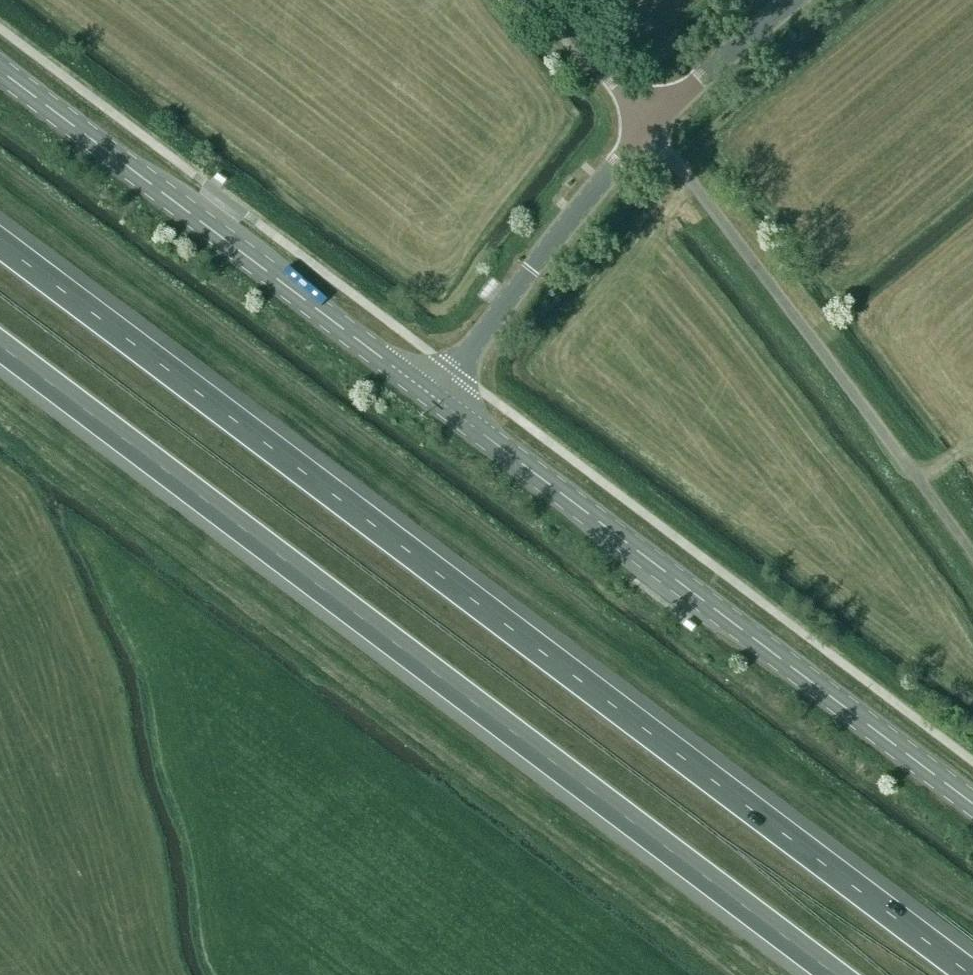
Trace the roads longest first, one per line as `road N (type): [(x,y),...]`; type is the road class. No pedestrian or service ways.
road 1 (motorway): [(965,974),(0,251)]
road 2 (motorway): [(0,352),(829,974)]
road 3 (tertiary): [(972,803),(438,401)]
road 4 (tertiary): [(438,401),(0,74)]
road 5 (unclassified): [(972,557),(644,124)]
road 6 (tertiary): [(438,401),(644,124)]
road 7 (tertiary): [(644,124),(797,0)]
road 8 (unclassified): [(644,124),(548,0)]

